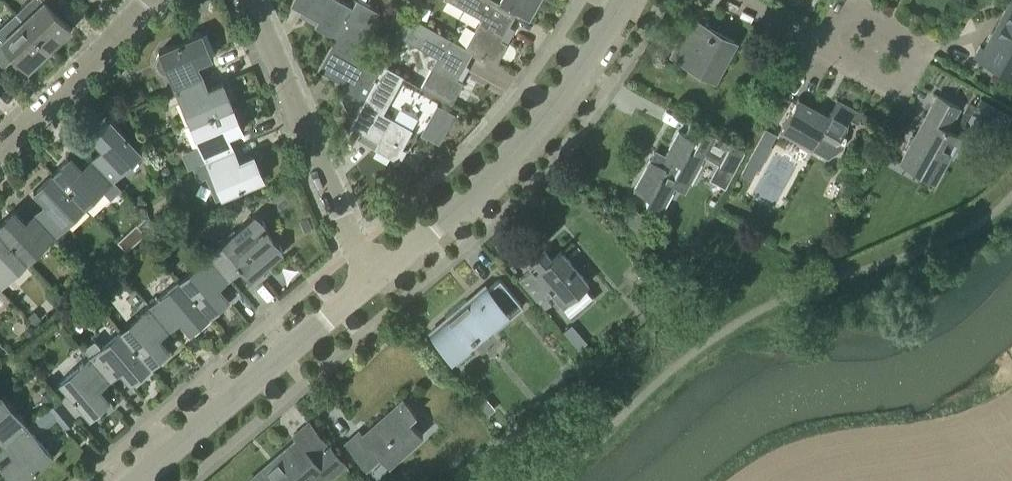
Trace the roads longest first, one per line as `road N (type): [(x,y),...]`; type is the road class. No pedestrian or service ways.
road 1 (tertiary): [(378,276),(547,118),(628,0)]
road 2 (tertiary): [(137,480),(378,276)]
road 3 (residential): [(378,276),(356,250),(246,0)]
road 4 (residential): [(0,150),(149,0)]
road 5 (residential): [(822,48),(845,6),(919,47),(896,88)]

